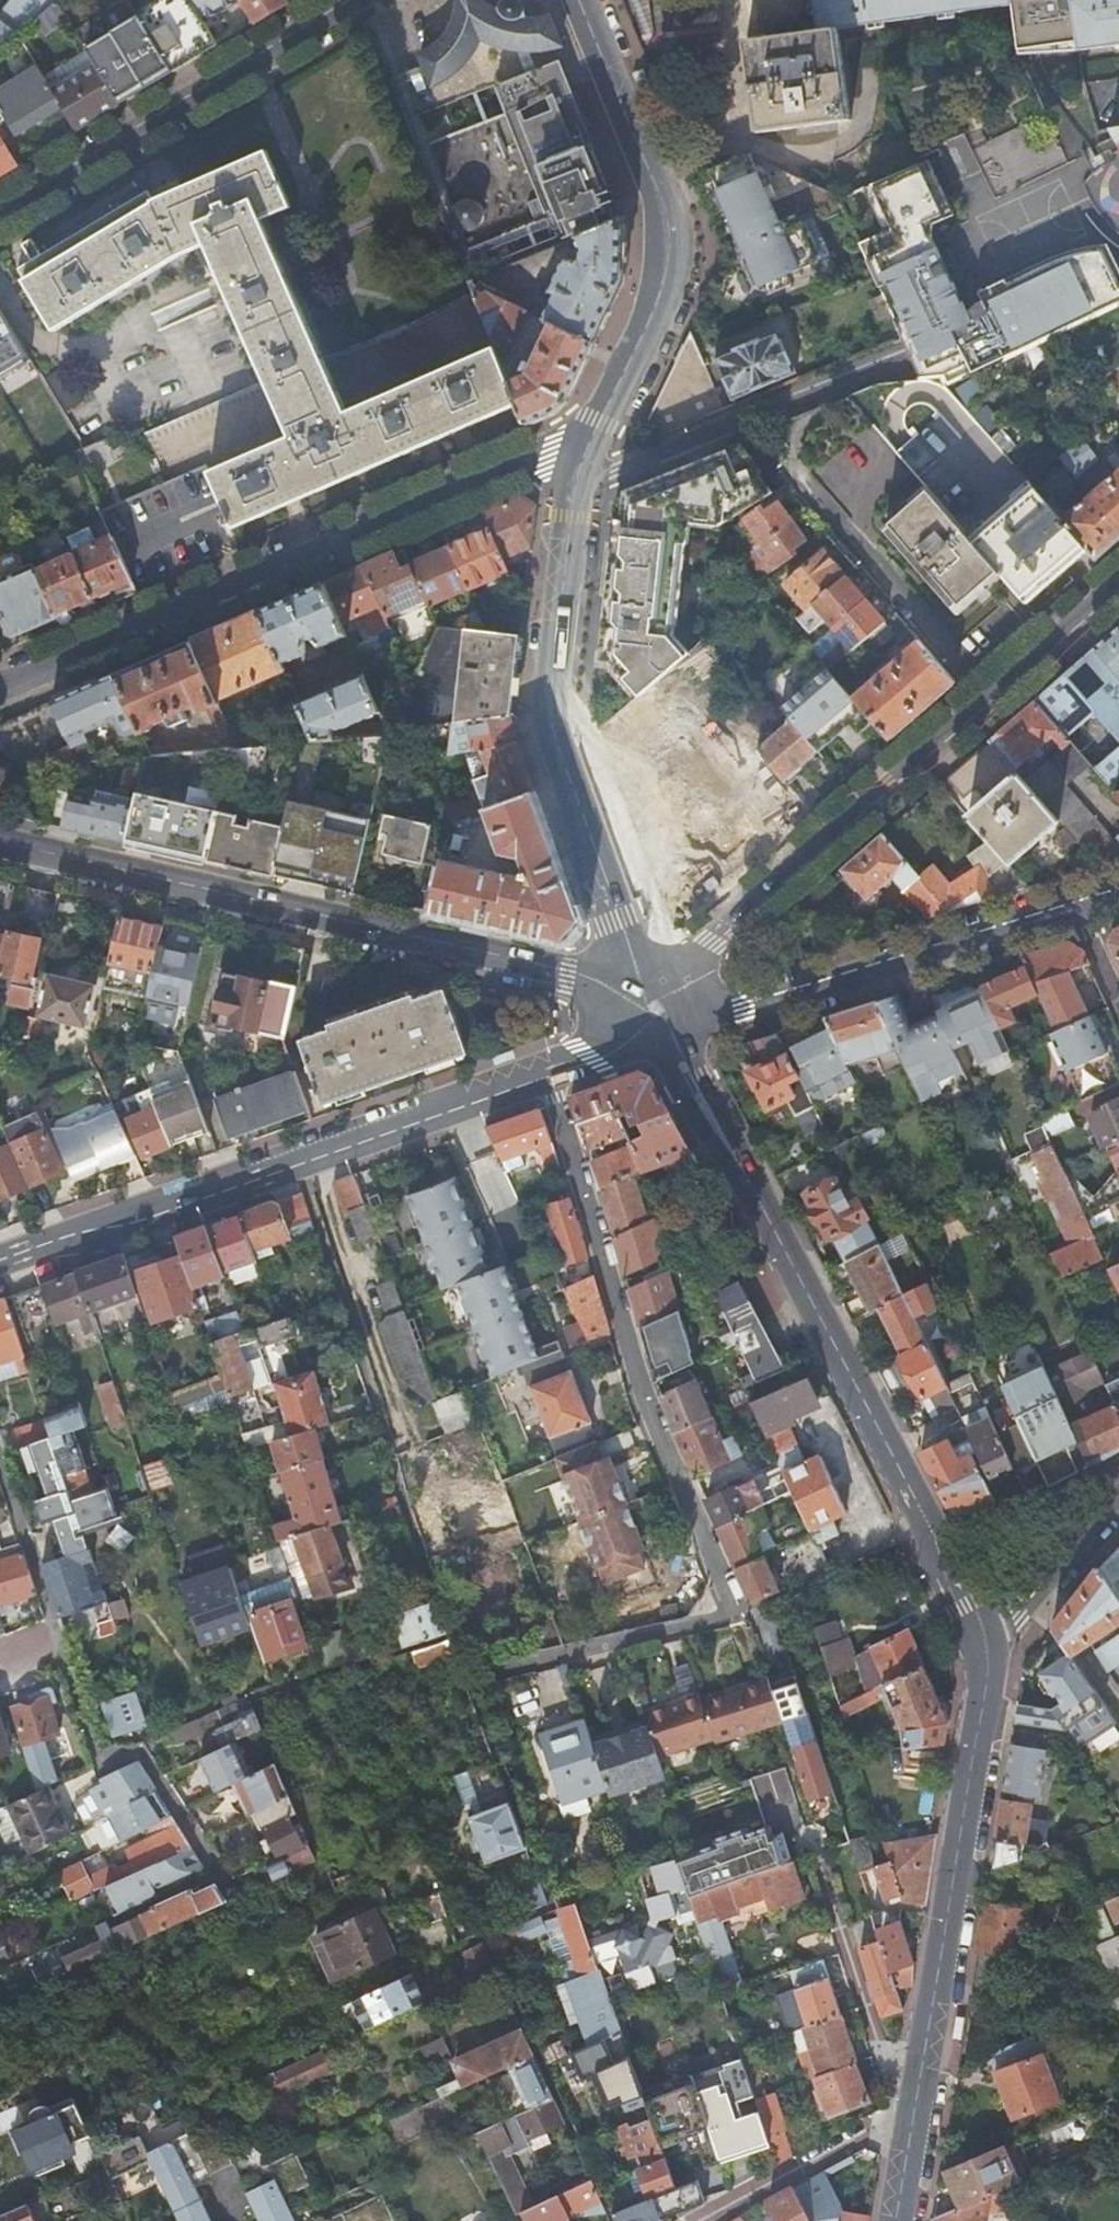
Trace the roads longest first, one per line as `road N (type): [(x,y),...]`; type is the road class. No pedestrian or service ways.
road 1 (residential): [(548,1070),(646,1406),(736,1611),(466,1674)]
road 2 (secondary): [(650,1007),(987,1642)]
road 3 (tertiary): [(0,841),(567,972),(650,1007)]
road 4 (residential): [(572,467),(540,458),(0,691)]
road 5 (tertiary): [(0,1264),(548,1070)]
road 6 (secondary): [(572,467),(544,718),(650,1007)]
road 7 (residential): [(0,1461),(98,1756),(139,1752),(230,1893)]
road 8 (secondary): [(574,0),(658,220),(664,273),(572,467)]
road 9 (secondary): [(987,1642),(916,2107)]
road 10 (residential): [(986,701),(712,941),(650,1007)]
road 11 (residential): [(650,1007),(738,1012),(1076,908)]
road 12 (residential): [(0,215),(352,0)]
road 13 (residential): [(986,701),(800,481)]
road 14 (residential): [(812,1844),(876,2045),(916,2107)]
road 15 (residential): [(916,2107),(703,2220)]
road 16 (residential): [(987,1642),(1036,1600),(1118,1504)]
road 17 (residential): [(1118,586),(986,701)]
road 18 (tertiary): [(548,1070),(582,1057),(650,1007)]

